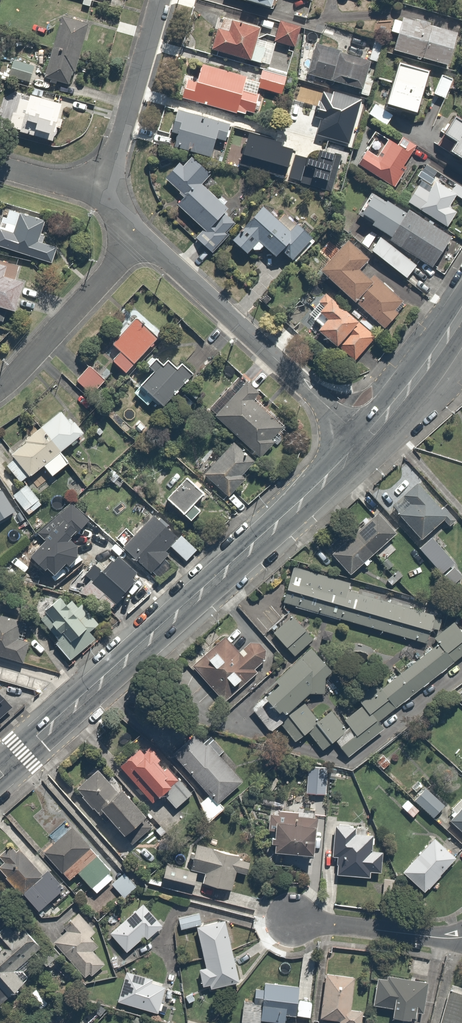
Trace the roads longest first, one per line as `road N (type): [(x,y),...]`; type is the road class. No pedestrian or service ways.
road 1 (secondary): [(365,440),(0,774)]
road 2 (residential): [(365,440),(143,233)]
road 3 (residential): [(143,233),(0,387)]
road 4 (residential): [(105,189),(158,0)]
road 5 (residential): [(461,937),(284,919)]
road 6 (secondary): [(461,313),(365,440)]

